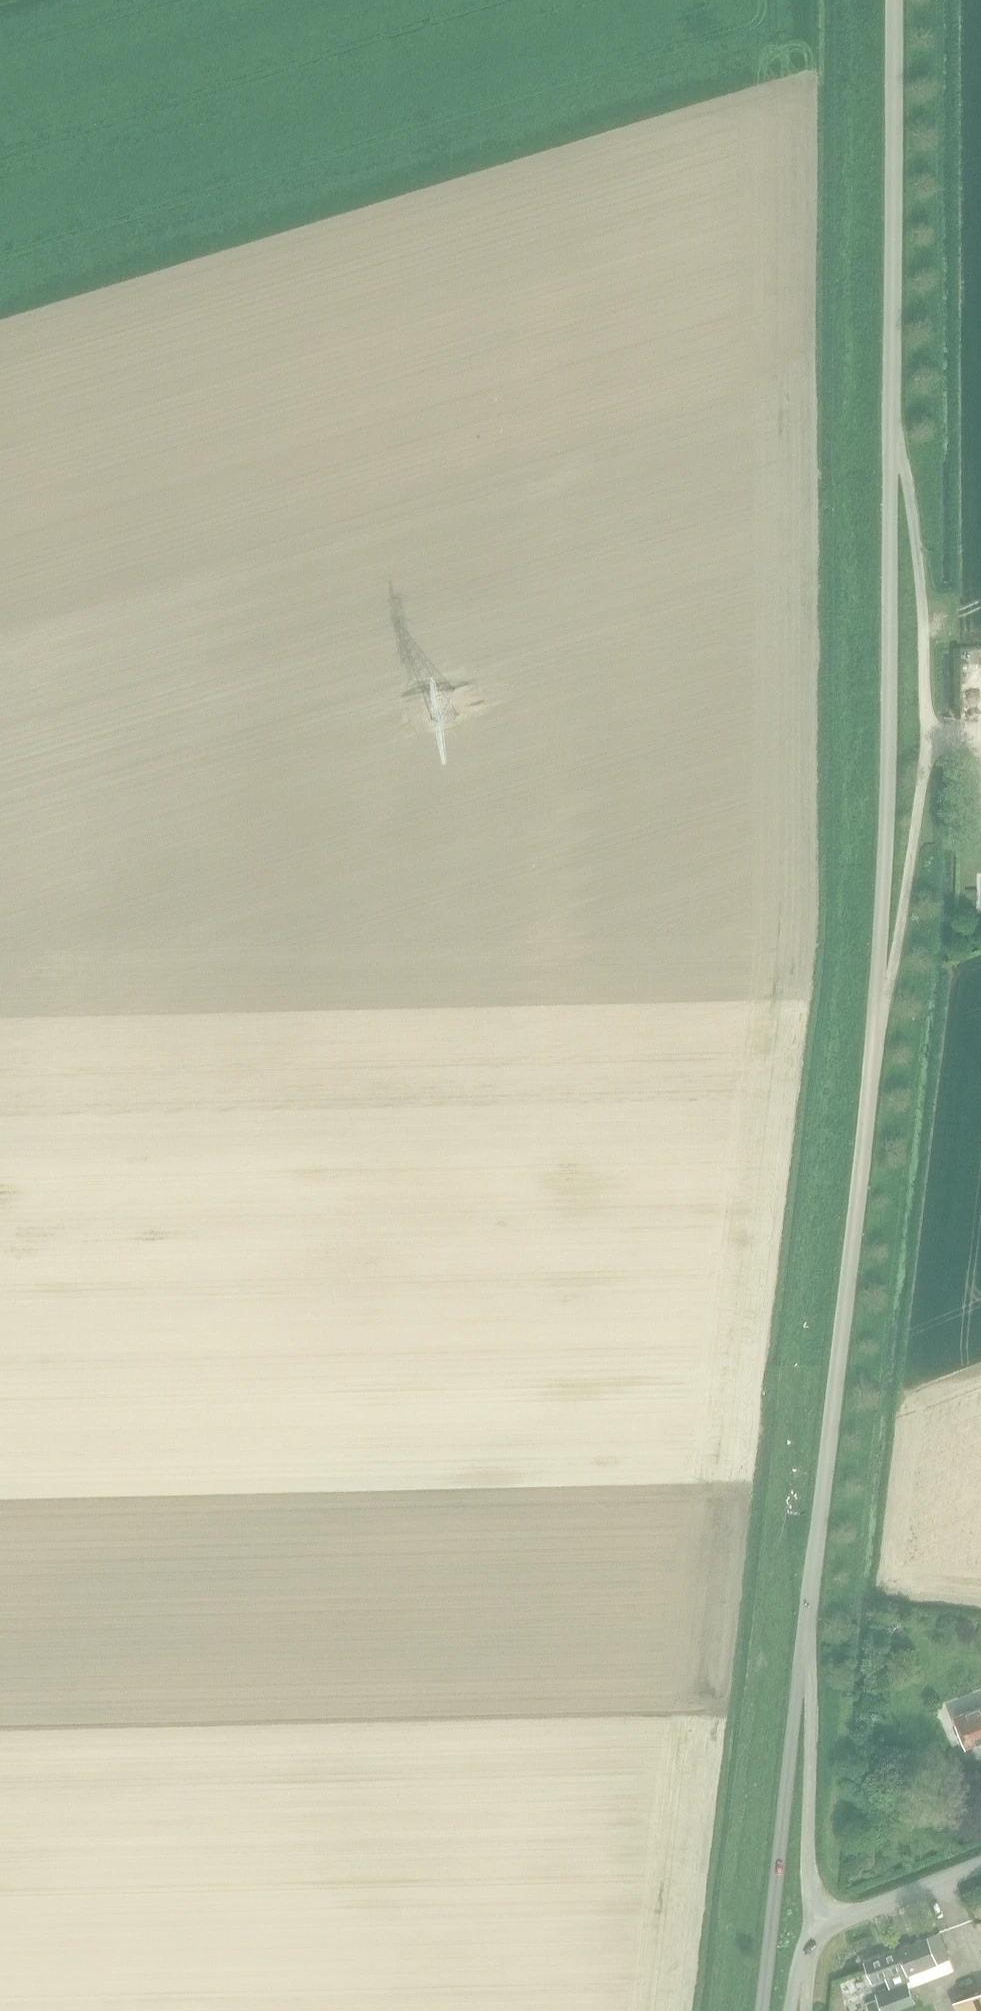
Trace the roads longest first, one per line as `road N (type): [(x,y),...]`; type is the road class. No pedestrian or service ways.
road 1 (tertiary): [(801,1663),(880,1021),(893,541),(893,0)]
road 2 (tertiary): [(801,1663),(763,2010)]
road 3 (unclassified): [(825,1921),(809,1864),(809,1679),(801,1663)]
road 4 (unclassified): [(825,1921),(980,1860)]

